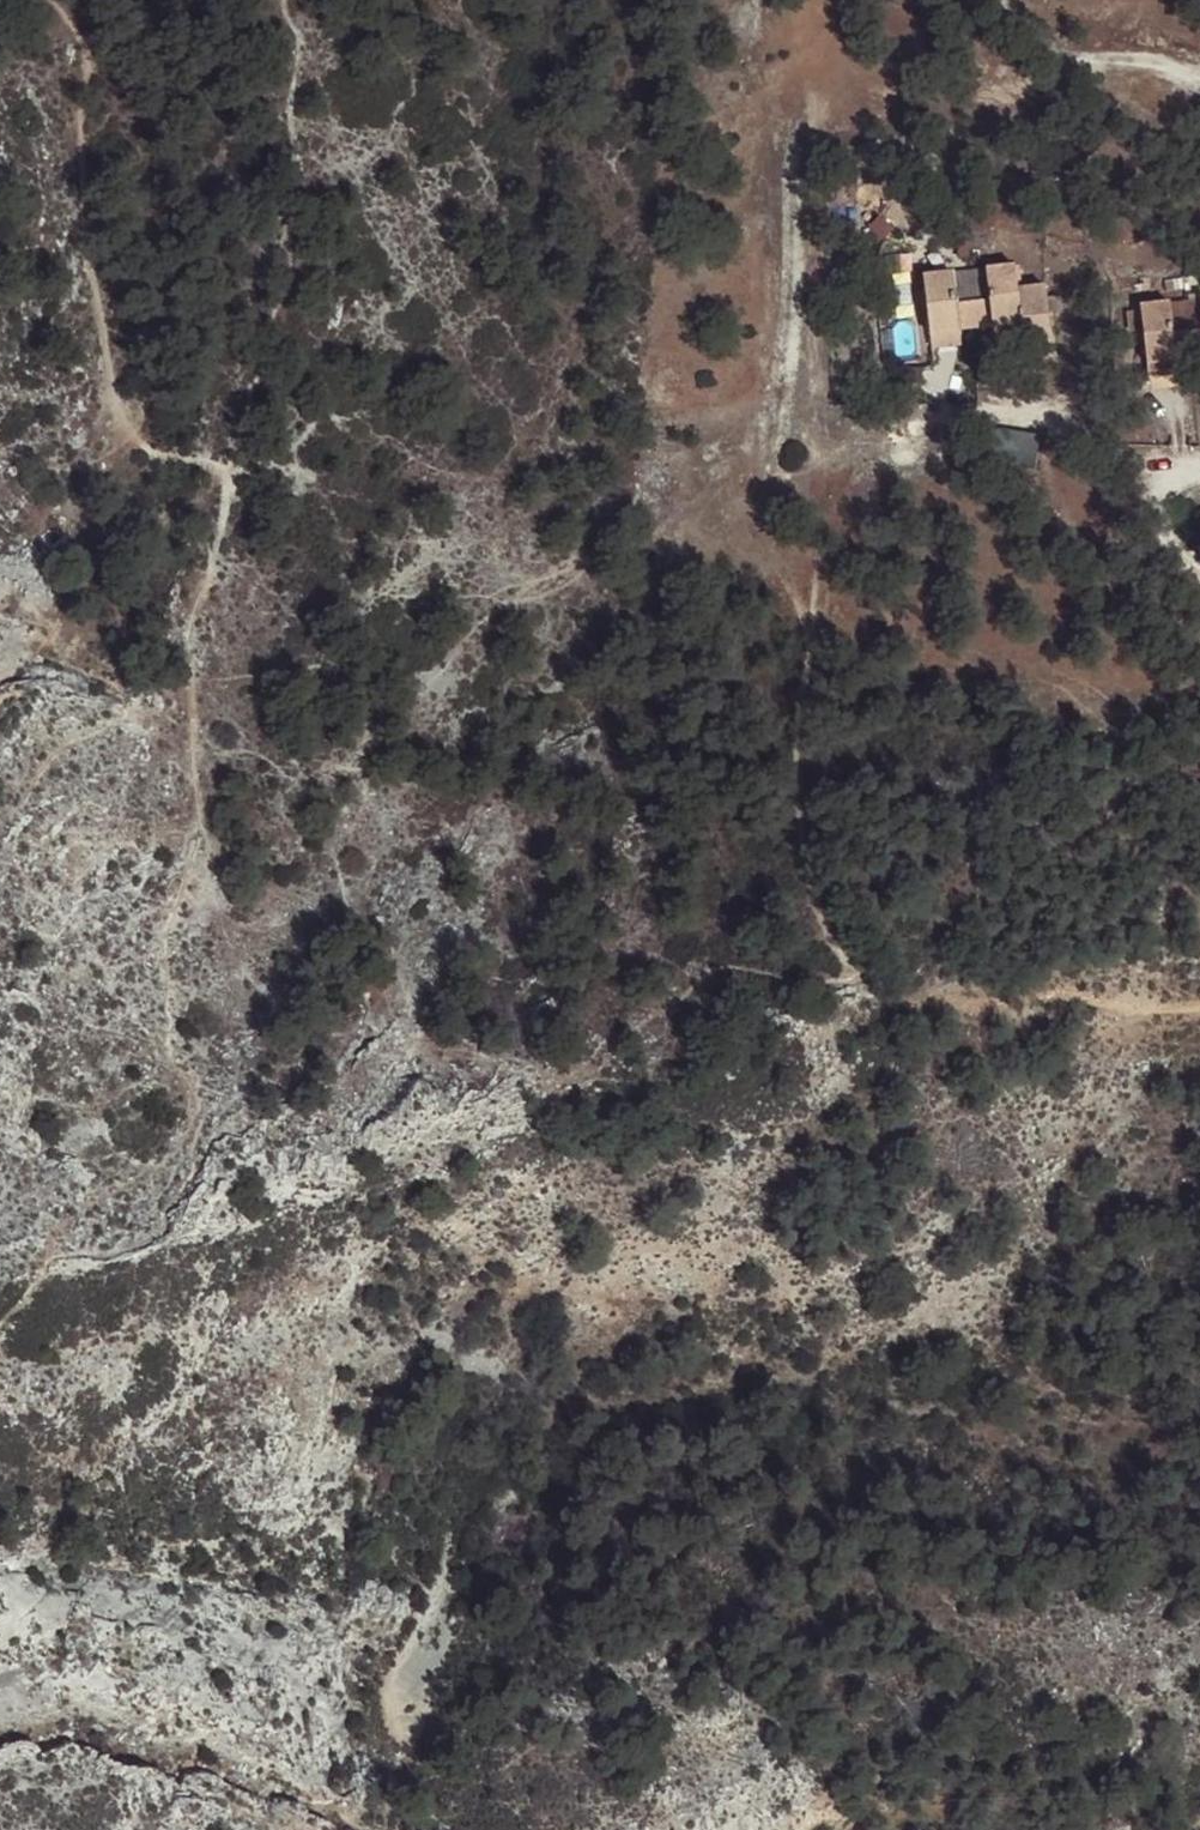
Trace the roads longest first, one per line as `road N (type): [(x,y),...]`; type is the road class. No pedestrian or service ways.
road 1 (track): [(1004,0),(1079,56),(1199,82)]

